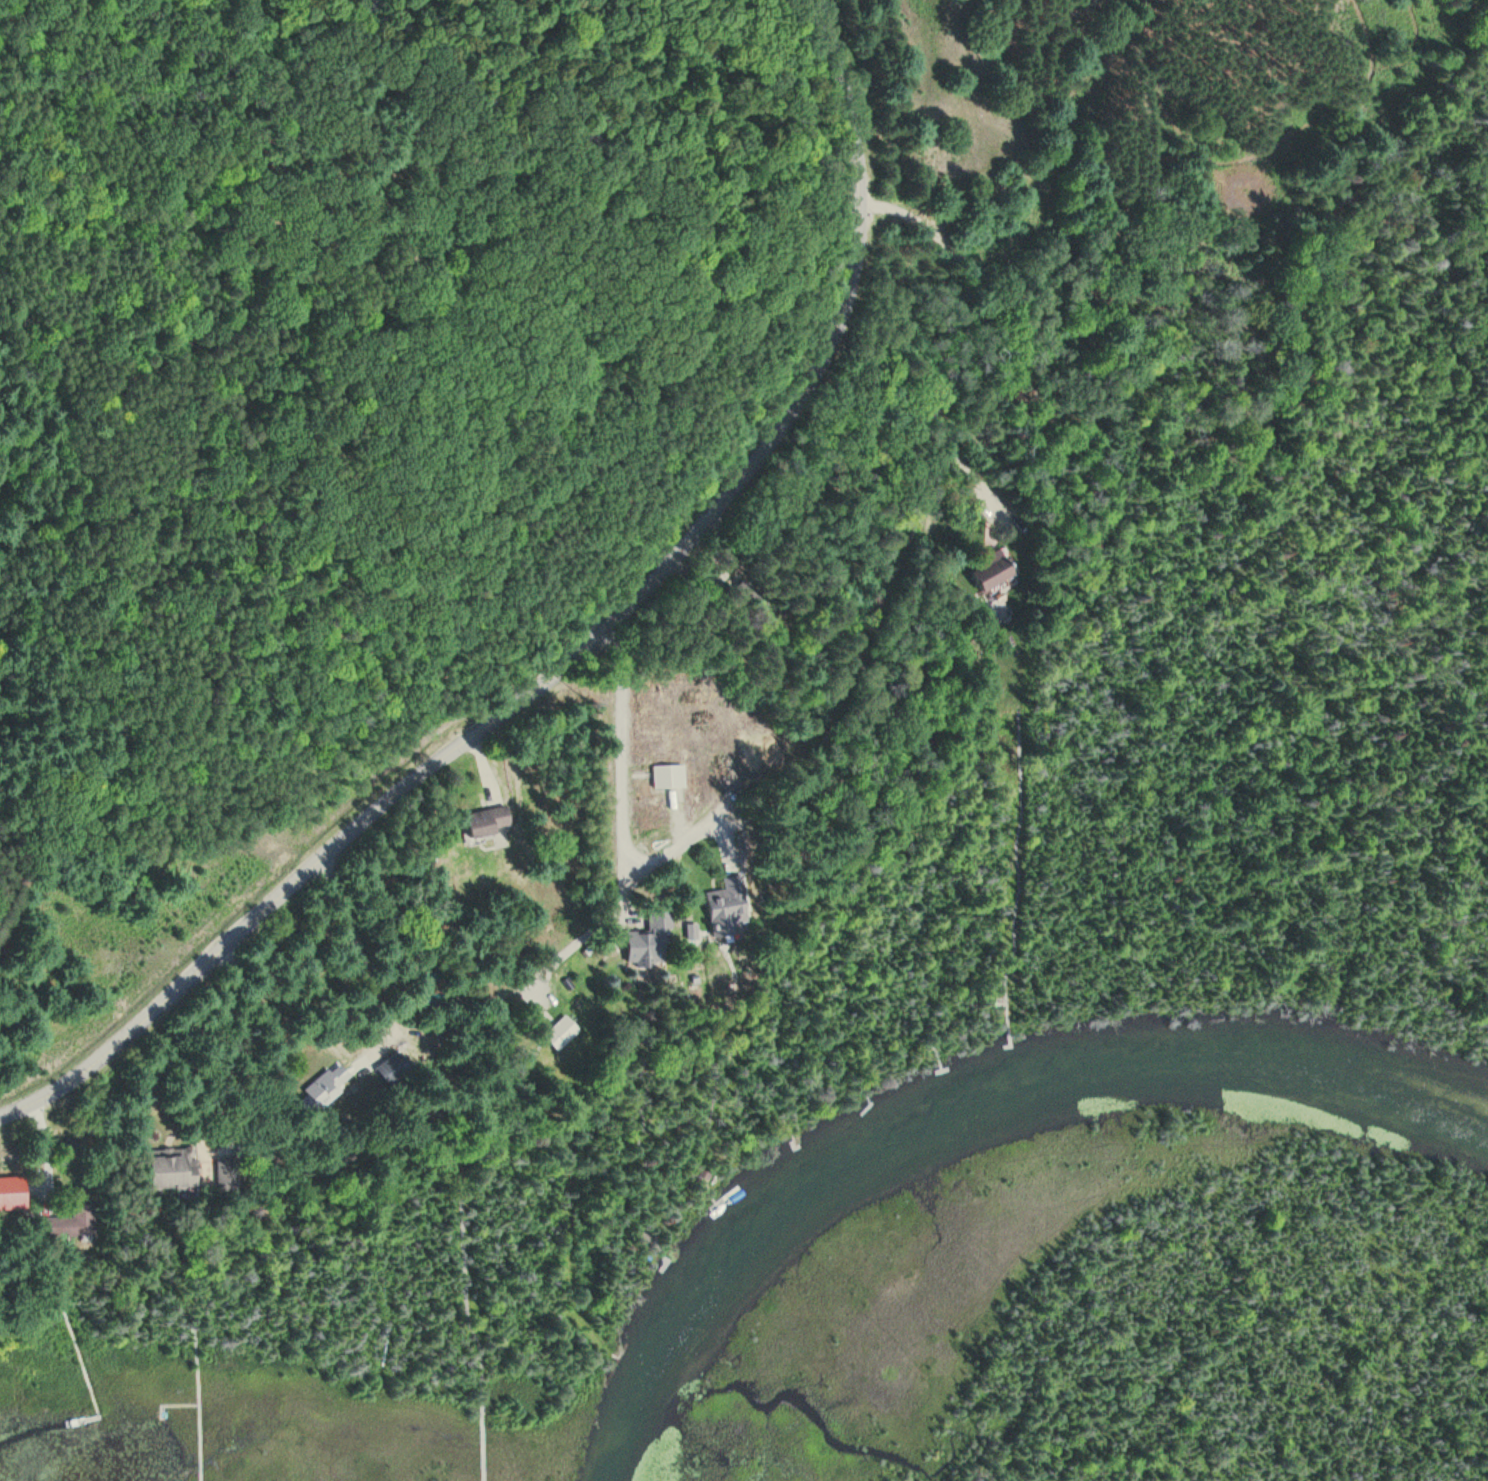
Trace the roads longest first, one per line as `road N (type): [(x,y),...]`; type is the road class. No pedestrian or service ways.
road 1 (residential): [(0,1117),(73,1080),(398,792),(610,629),(815,371),(848,297),(857,190),(843,92),(810,0)]
road 2 (residential): [(730,805),(653,864),(627,861),(623,667),(610,629)]

